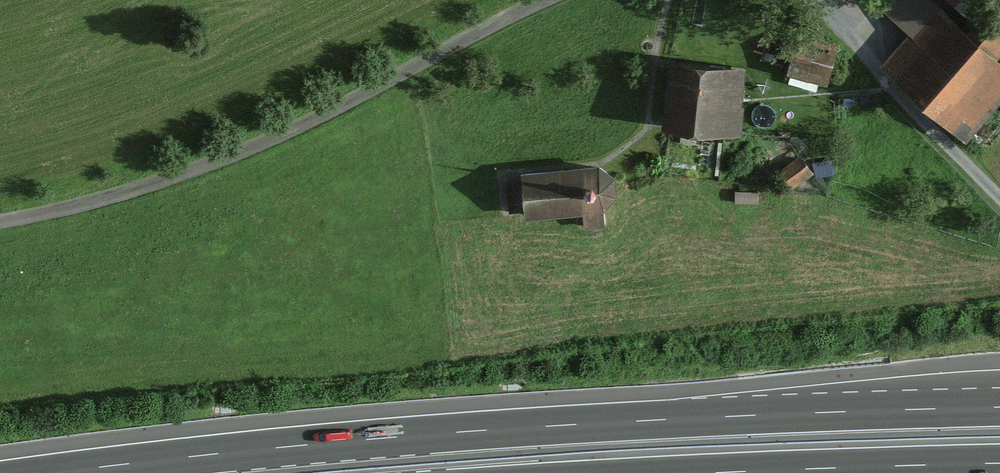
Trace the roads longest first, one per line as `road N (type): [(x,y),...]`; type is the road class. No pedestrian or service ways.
road 1 (motorway): [(999,407),(556,423),(42,472)]
road 2 (track): [(549,0),(211,162),(0,221)]
road 3 (track): [(999,196),(819,0)]
road 4 (motorway): [(734,472),(999,464)]

